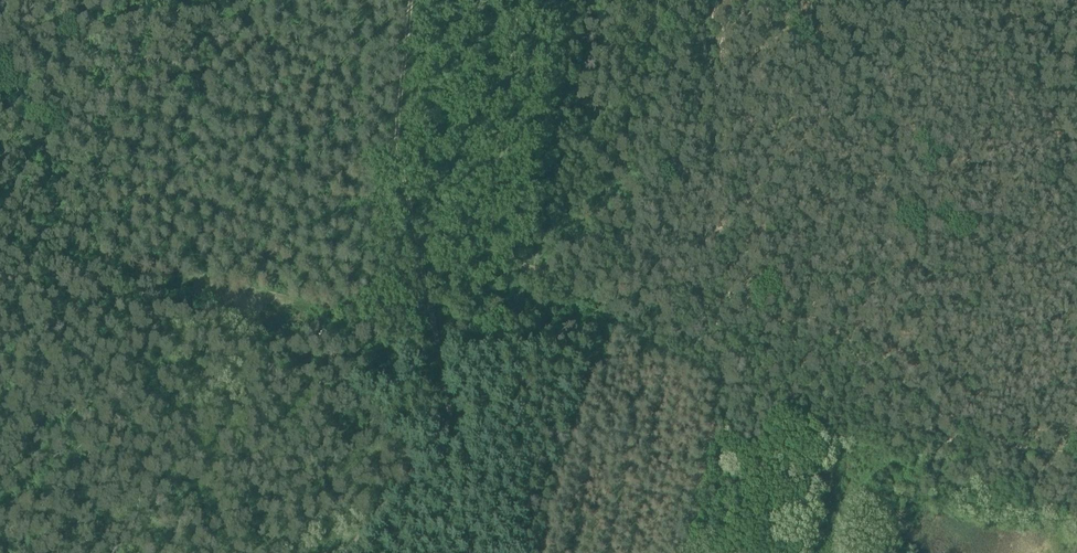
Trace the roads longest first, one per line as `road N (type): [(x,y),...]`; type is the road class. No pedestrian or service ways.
road 1 (track): [(353,552),(451,426),(397,142),(413,0)]
road 2 (track): [(819,424),(901,438),(1076,437)]
road 3 (track): [(1076,204),(998,0)]
road 4 (track): [(431,315),(374,306),(399,160)]

